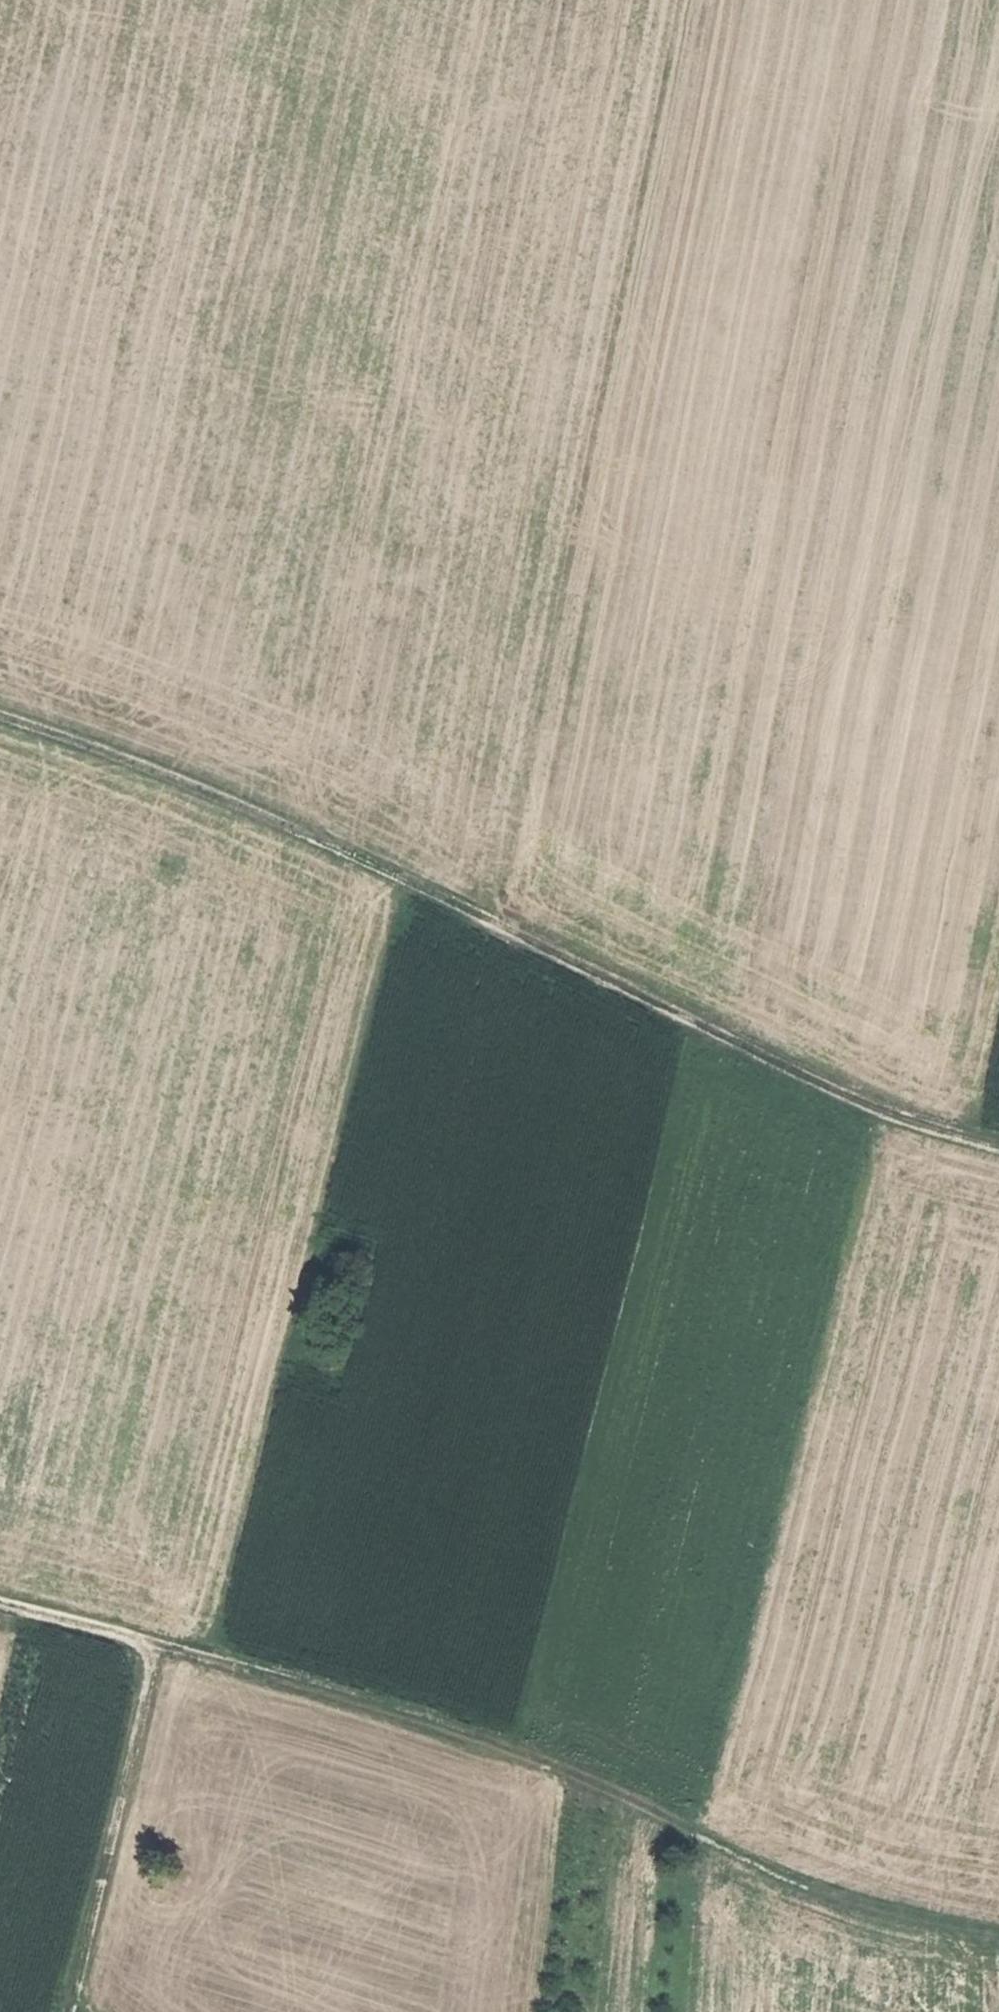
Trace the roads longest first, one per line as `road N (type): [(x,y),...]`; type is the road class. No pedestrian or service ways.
road 1 (track): [(998,1146),(910,1125),(679,1001),(95,746),(0,718)]
road 2 (track): [(152,1643),(607,1777),(803,1876),(998,1926)]
road 3 (track): [(152,1643),(143,1717),(73,2011)]
road 4 (track): [(152,1643),(0,1606)]

